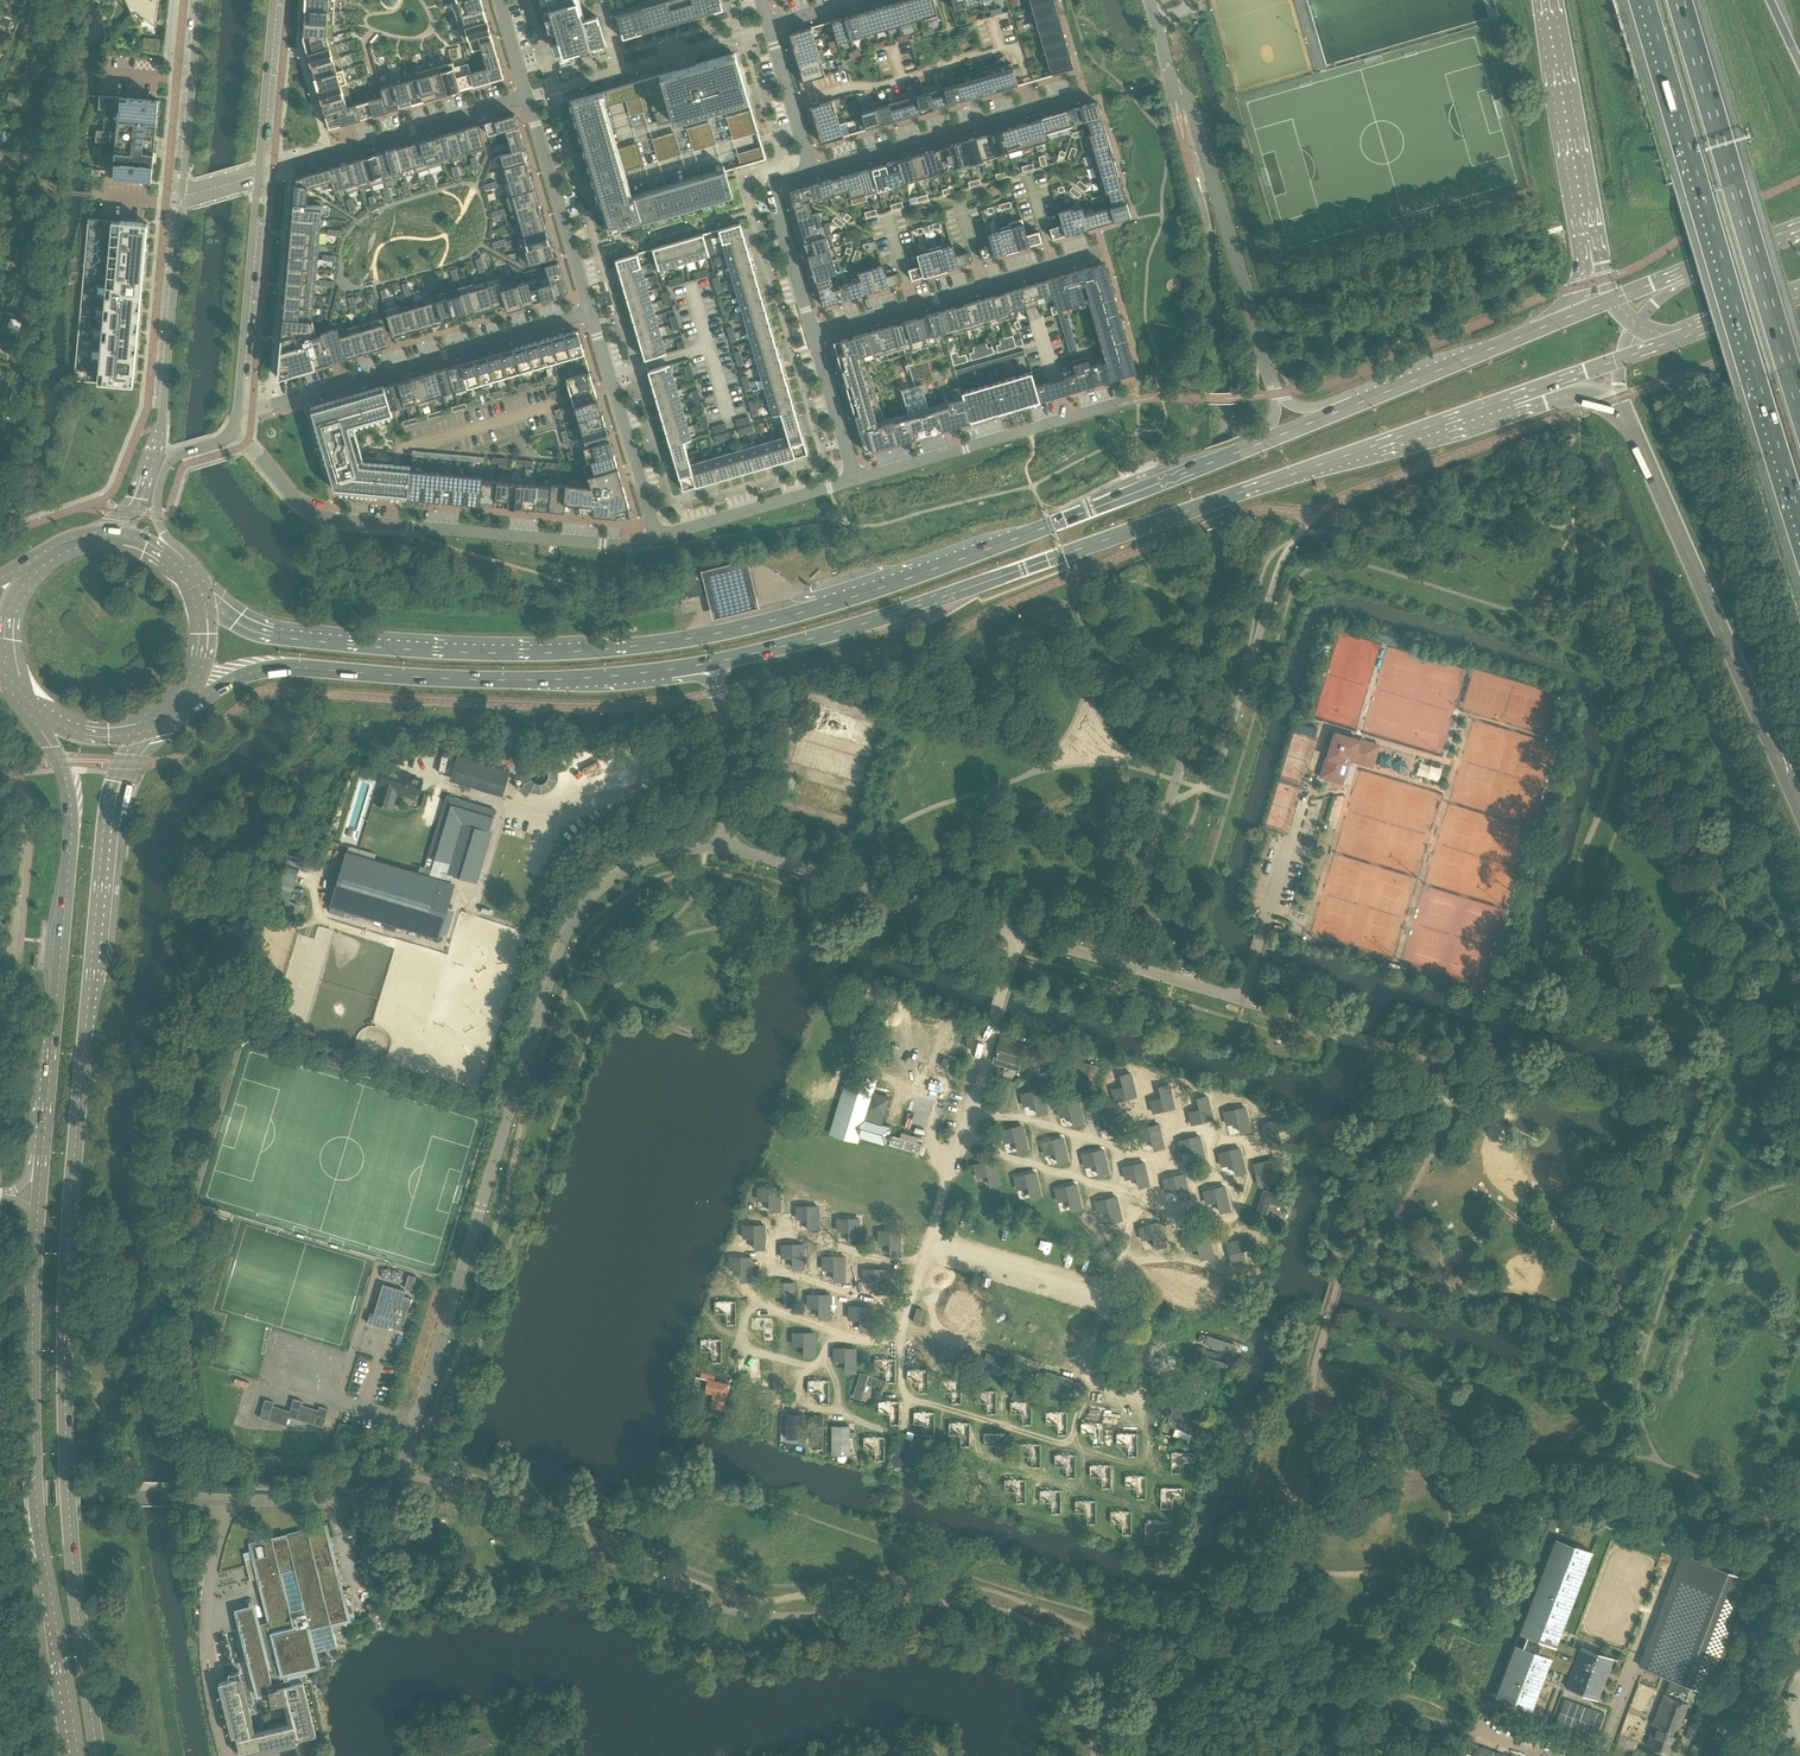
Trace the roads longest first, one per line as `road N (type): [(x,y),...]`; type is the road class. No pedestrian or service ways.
road 1 (primary): [(1268,440),(842,601),(662,643),(522,649),(305,636),(267,631),(191,586)]
road 2 (primary): [(100,1755),(70,1520),(65,1301),(113,815),(143,725)]
road 3 (unclassified): [(178,1497),(352,1503),(388,1488),(401,1472),(561,941),(588,898),(623,870),(673,850),(727,846)]
road 4 (primary): [(712,662),(888,615),(1513,397)]
road 5 (track): [(975,1084),(899,1338),(905,1400),(1071,1443),(1091,1393)]
road 6 (motorway): [(1642,0),(1799,523)]
road 7 (primary): [(40,1219),(38,1519),(79,1755)]
road 8 (unclassified): [(727,846),(1240,1000)]
road 9 (primary): [(184,694),(282,667),(559,680),(712,662)]
road 10 (residential): [(232,430),(298,503),(335,520),(630,546),(657,538)]
road 11 (primary): [(48,714),(73,818),(44,1164)]
road 12 (motorway): [(1632,424),(1799,810)]
road 13 (motorway): [(1799,401),(1679,0)]
road 14 (residential): [(238,409),(590,313)]
road 15 (tertiary): [(181,198),(160,433),(138,499),(112,539)]
road 16 (unclassified): [(1276,394),(1193,109),(1173,91)]
road 17 (residential): [(812,335),(1105,248)]
road 18 (residential): [(855,480),(1132,402)]
road 19 (residential): [(259,176),(527,96)]
road 20 (residential): [(810,172),(1072,95)]
road 21 (motorway): [(1546,0),(1588,240)]
road 22 (residential): [(590,313),(657,538)]
road 23 (tertiary): [(238,409),(259,176)]
road 24 (track): [(905,1400),(900,1429),(862,1423),(839,1407),(835,1370),(805,1368),(742,1342)]
road 25 (residential): [(527,96),(590,313)]
road 26 (residential): [(657,538),(855,480)]
road 27 (primary): [(1568,317),(1382,393)]
road 28 (track): [(958,1140),(1091,1185),(1117,1183),(1140,1206)]
road 29 (tertiary): [(200,0),(181,198)]
road 30 (residential): [(812,335),(771,193),(776,181),(810,172)]
road 31 (tertiary): [(185,578),(158,521),(165,470),(178,454),(232,430)]
road 32 (unclassified): [(727,846),(728,774),(712,662)]
road 33 (unclassified): [(178,1497),(0,1491)]
road 34 (track): [(928,1242),(1097,1294)]
road 35 (tertiary): [(259,176),(273,0)]
road 36 (residential): [(810,172),(768,26)]
road 37 (residential): [(855,480),(812,335)]
road 38 (primary): [(1676,340),(1799,297)]
road 39 (motorway): [(1513,397),(1595,398),(1632,424)]
road 40 (primary): [(37,566),(9,627),(22,685)]
road 41 (primary): [(1799,226),(1682,272)]
road 42 (primary): [(1382,393),(1268,440)]

